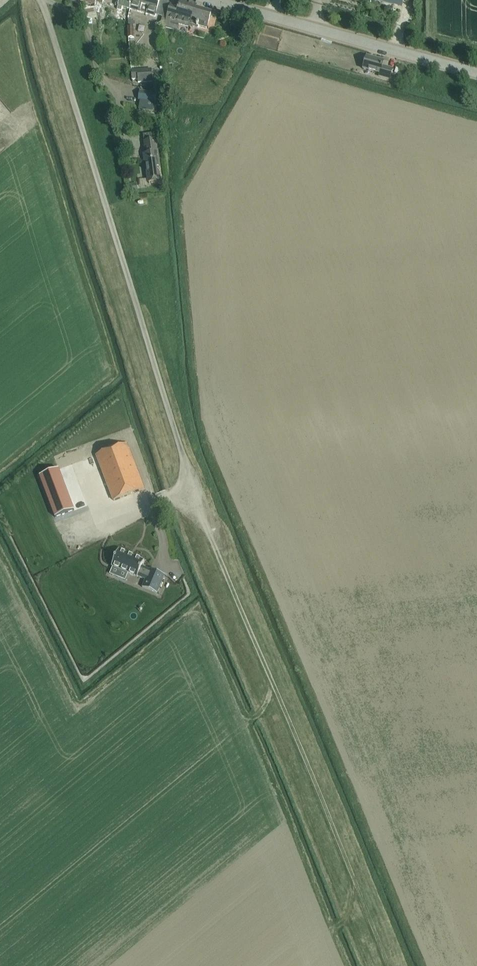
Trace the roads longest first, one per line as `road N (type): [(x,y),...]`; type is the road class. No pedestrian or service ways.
road 1 (track): [(40,0),(192,487),(152,506)]
road 2 (unclassified): [(476,73),(216,0)]
road 3 (track): [(47,0),(90,36),(97,73),(118,98),(129,149)]

